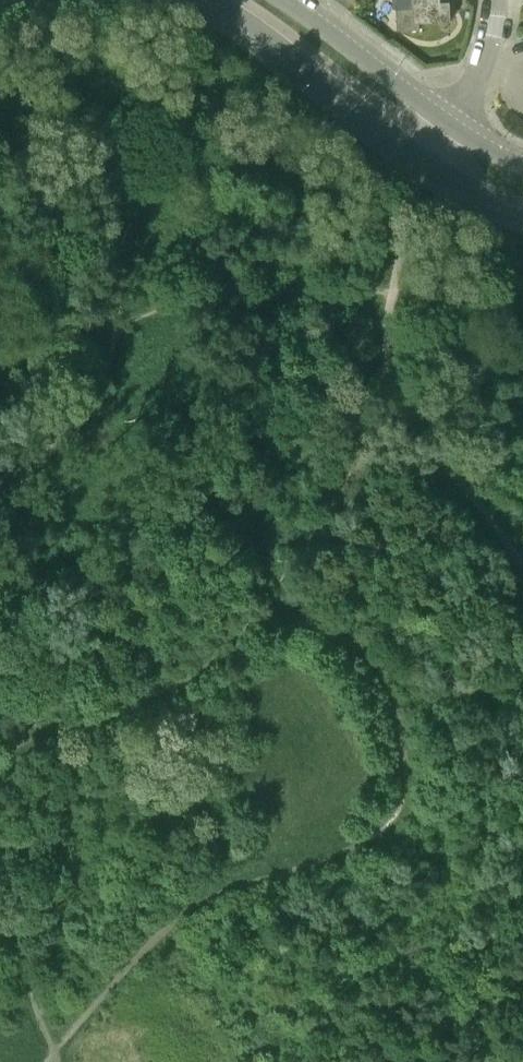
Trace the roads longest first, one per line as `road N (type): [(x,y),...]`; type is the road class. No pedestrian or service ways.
road 1 (track): [(54,1053),(175,921),(241,884),(371,845),(399,810),(408,760),(373,668),(330,625),(281,605),(157,693),(38,734)]
road 2 (track): [(522,569),(479,504),(415,433),(393,391),(385,331),(393,277),(428,165)]
road 3 (tertiary): [(205,0),(247,24),(428,165)]
road 4 (tertiary): [(454,122),(288,0)]
road 5 (residential): [(454,122),(471,95),(494,0)]

